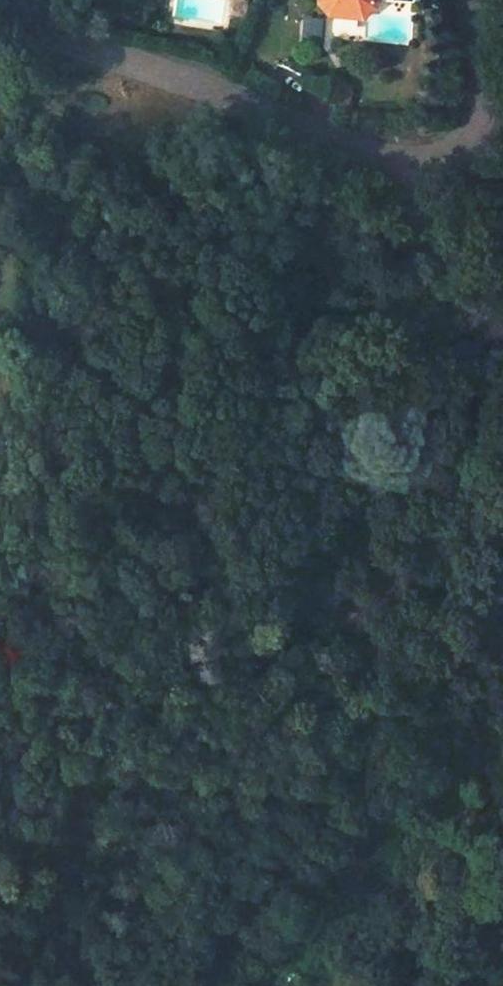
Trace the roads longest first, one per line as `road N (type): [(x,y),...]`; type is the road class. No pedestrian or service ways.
road 1 (residential): [(466,0),(474,88),(460,127),(411,162),(115,63),(54,31),(30,0)]
road 2 (residential): [(180,985),(302,816),(502,590)]

